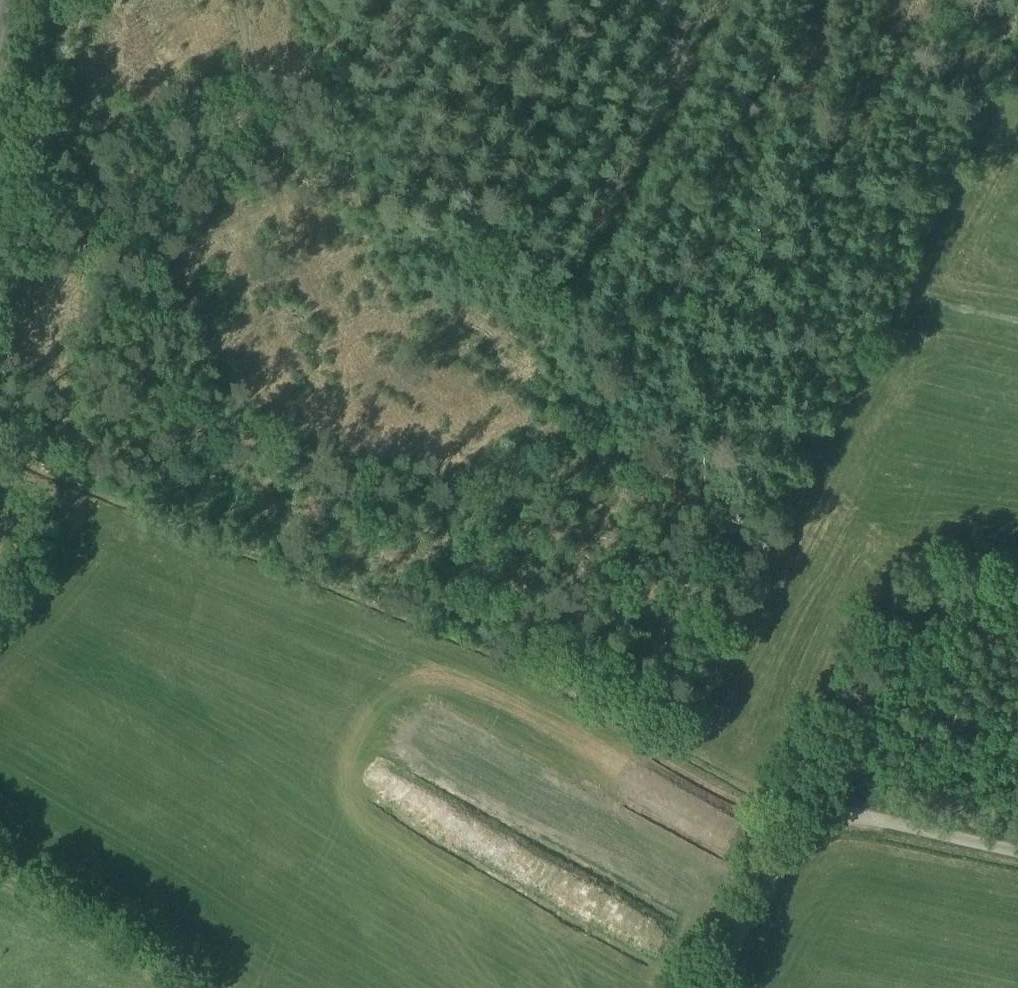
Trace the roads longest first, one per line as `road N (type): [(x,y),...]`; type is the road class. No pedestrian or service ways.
road 1 (track): [(708,987),(796,847),(845,816),(1017,854)]
road 2 (track): [(0,874),(189,987)]

